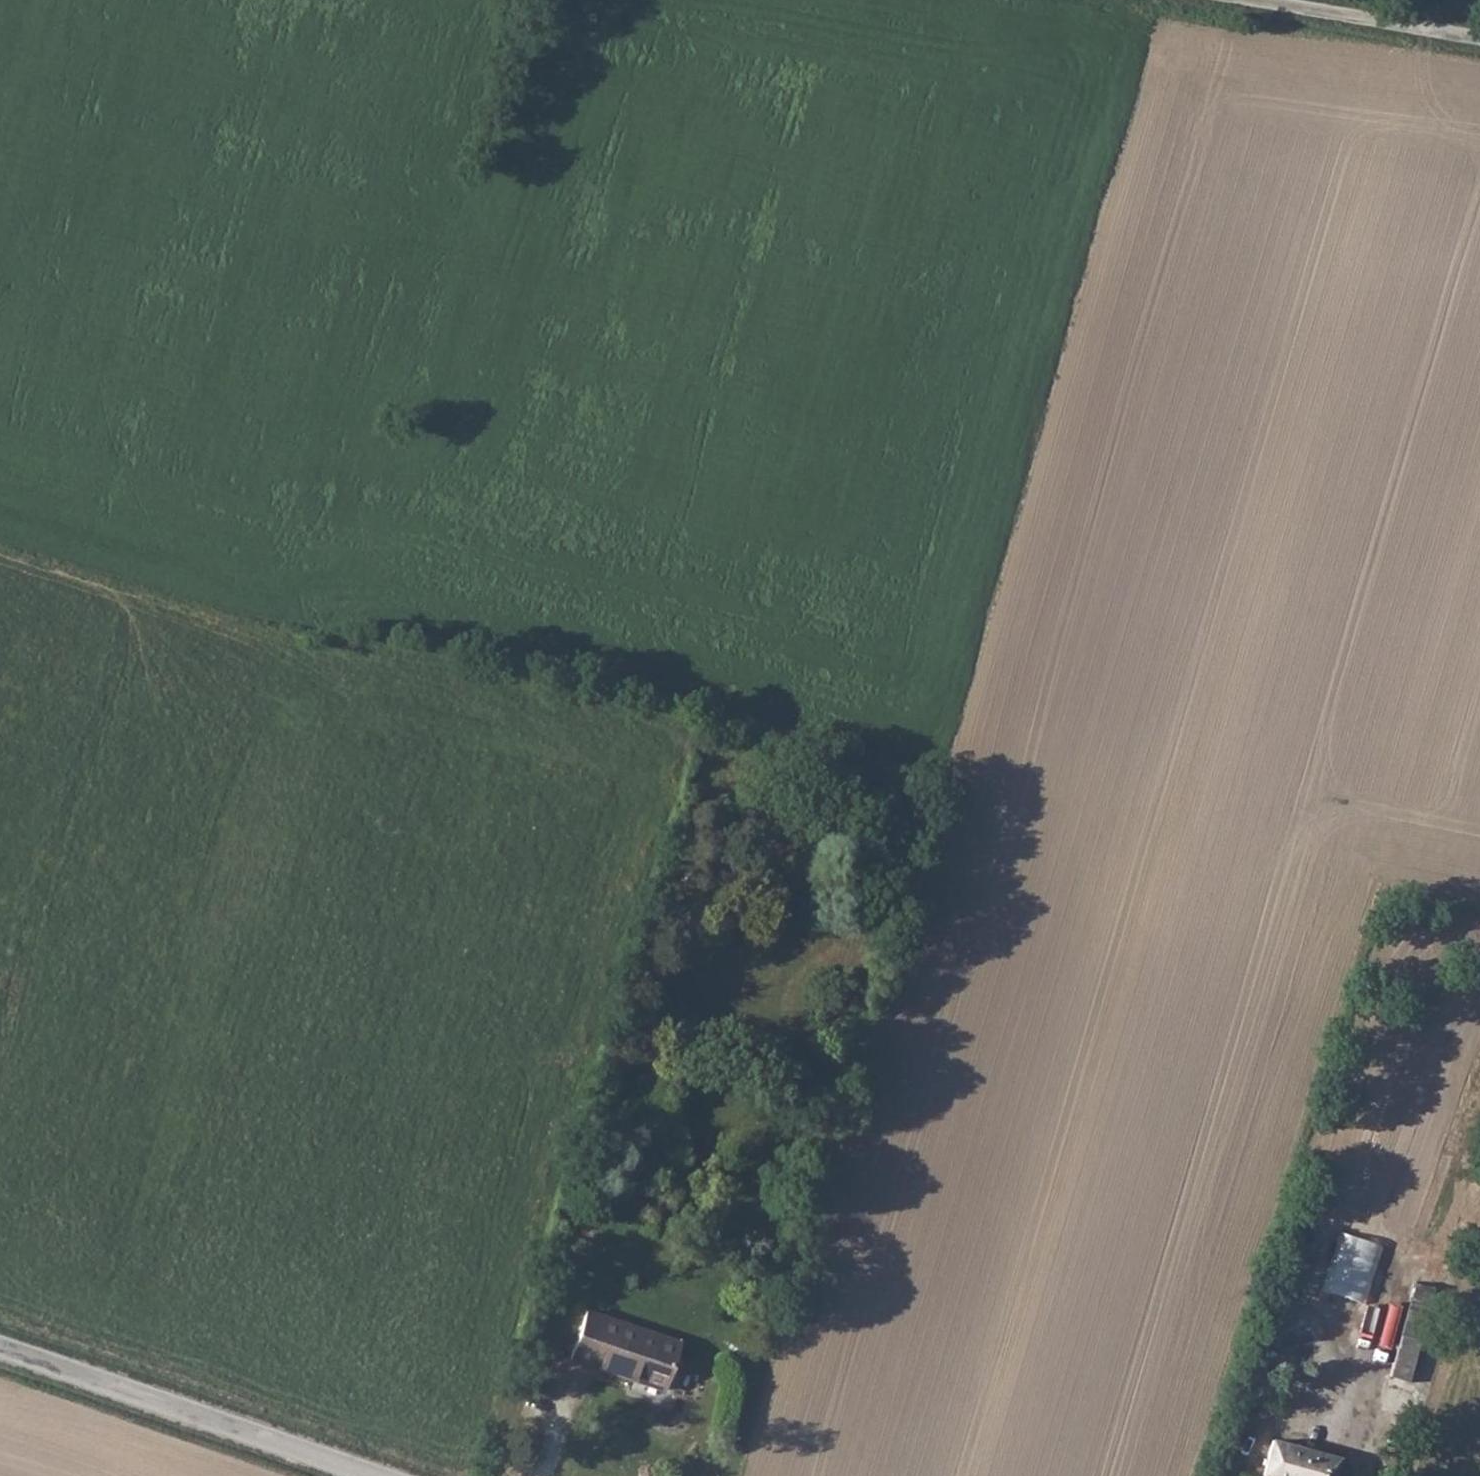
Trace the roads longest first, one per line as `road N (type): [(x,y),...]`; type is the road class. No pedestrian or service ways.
road 1 (unclassified): [(0,1348),(379,1475)]
road 2 (unclassified): [(1479,41),(1245,0)]

